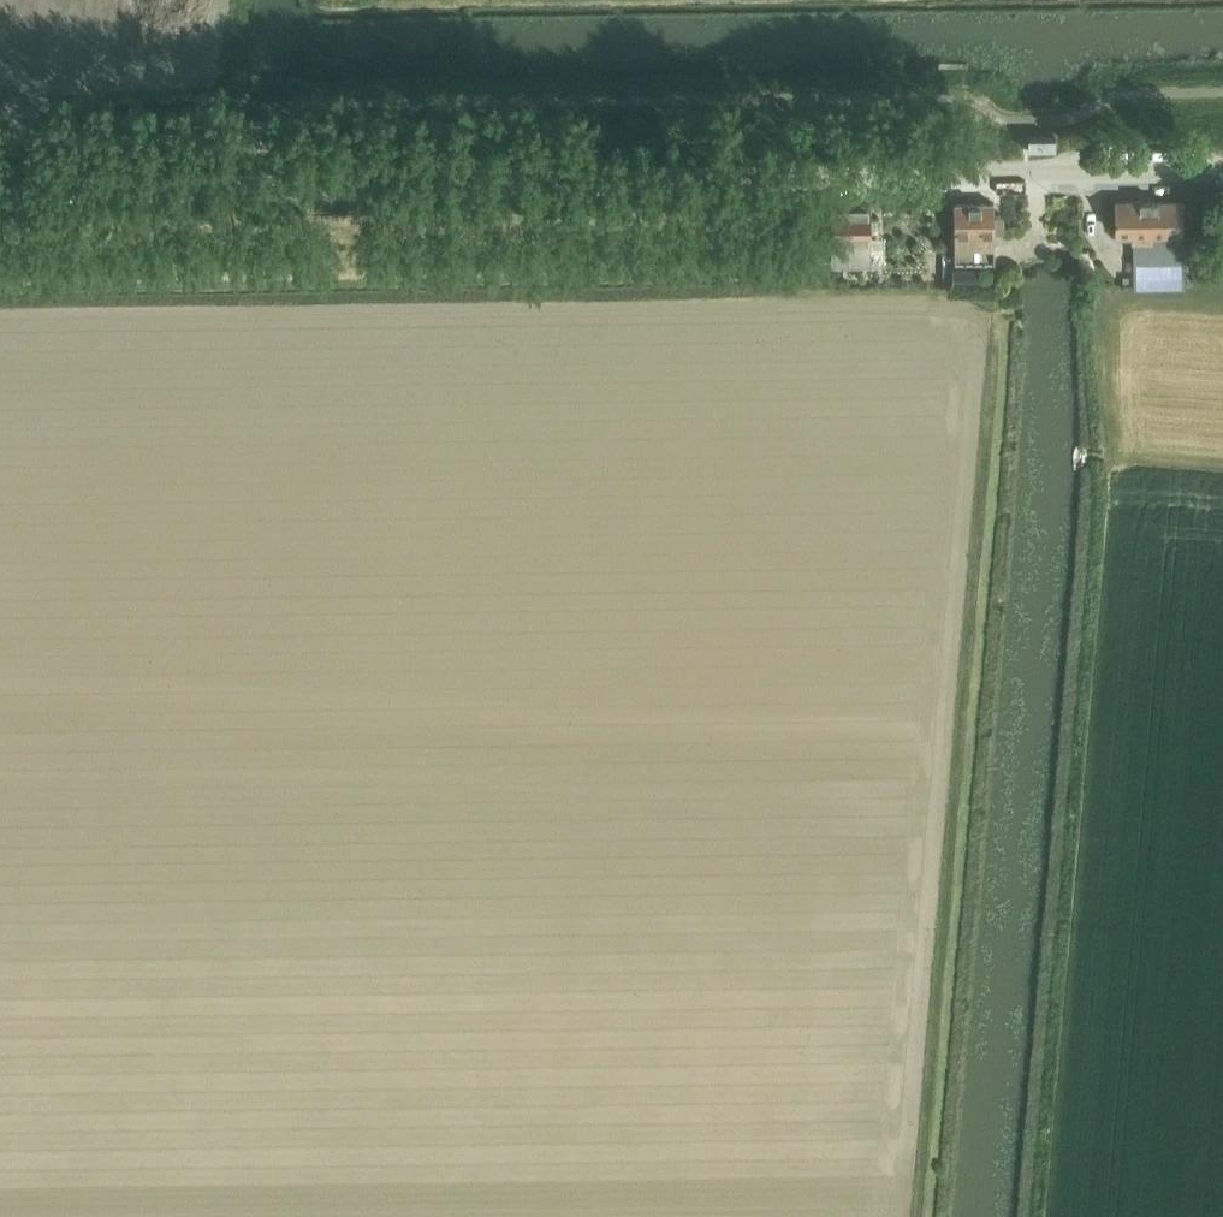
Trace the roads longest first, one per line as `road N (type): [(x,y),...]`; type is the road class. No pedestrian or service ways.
road 1 (tertiary): [(0,194),(1222,180)]

